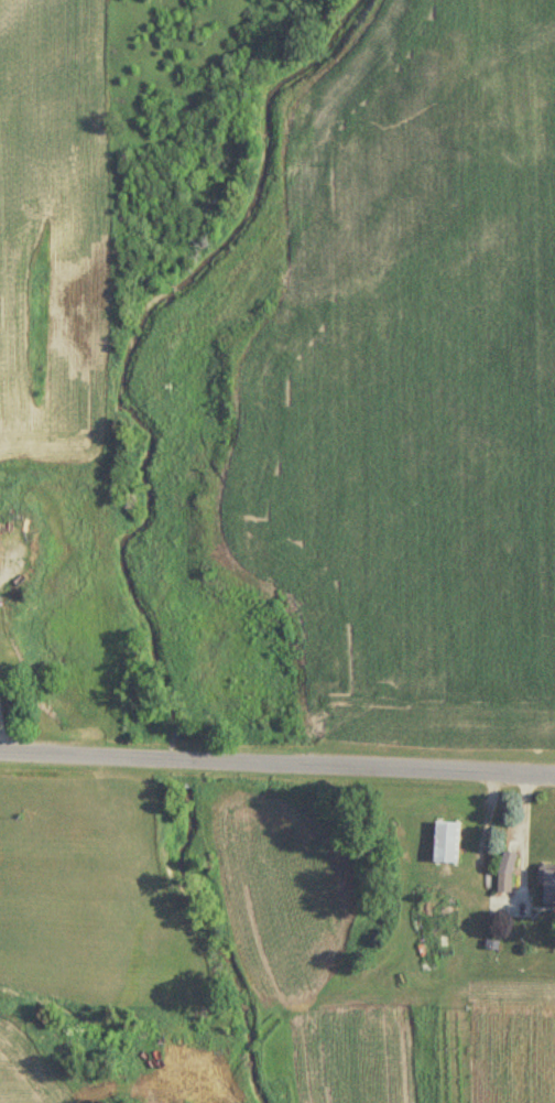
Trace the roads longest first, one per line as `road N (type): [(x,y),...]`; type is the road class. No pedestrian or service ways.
road 1 (residential): [(0,754),(554,776)]

